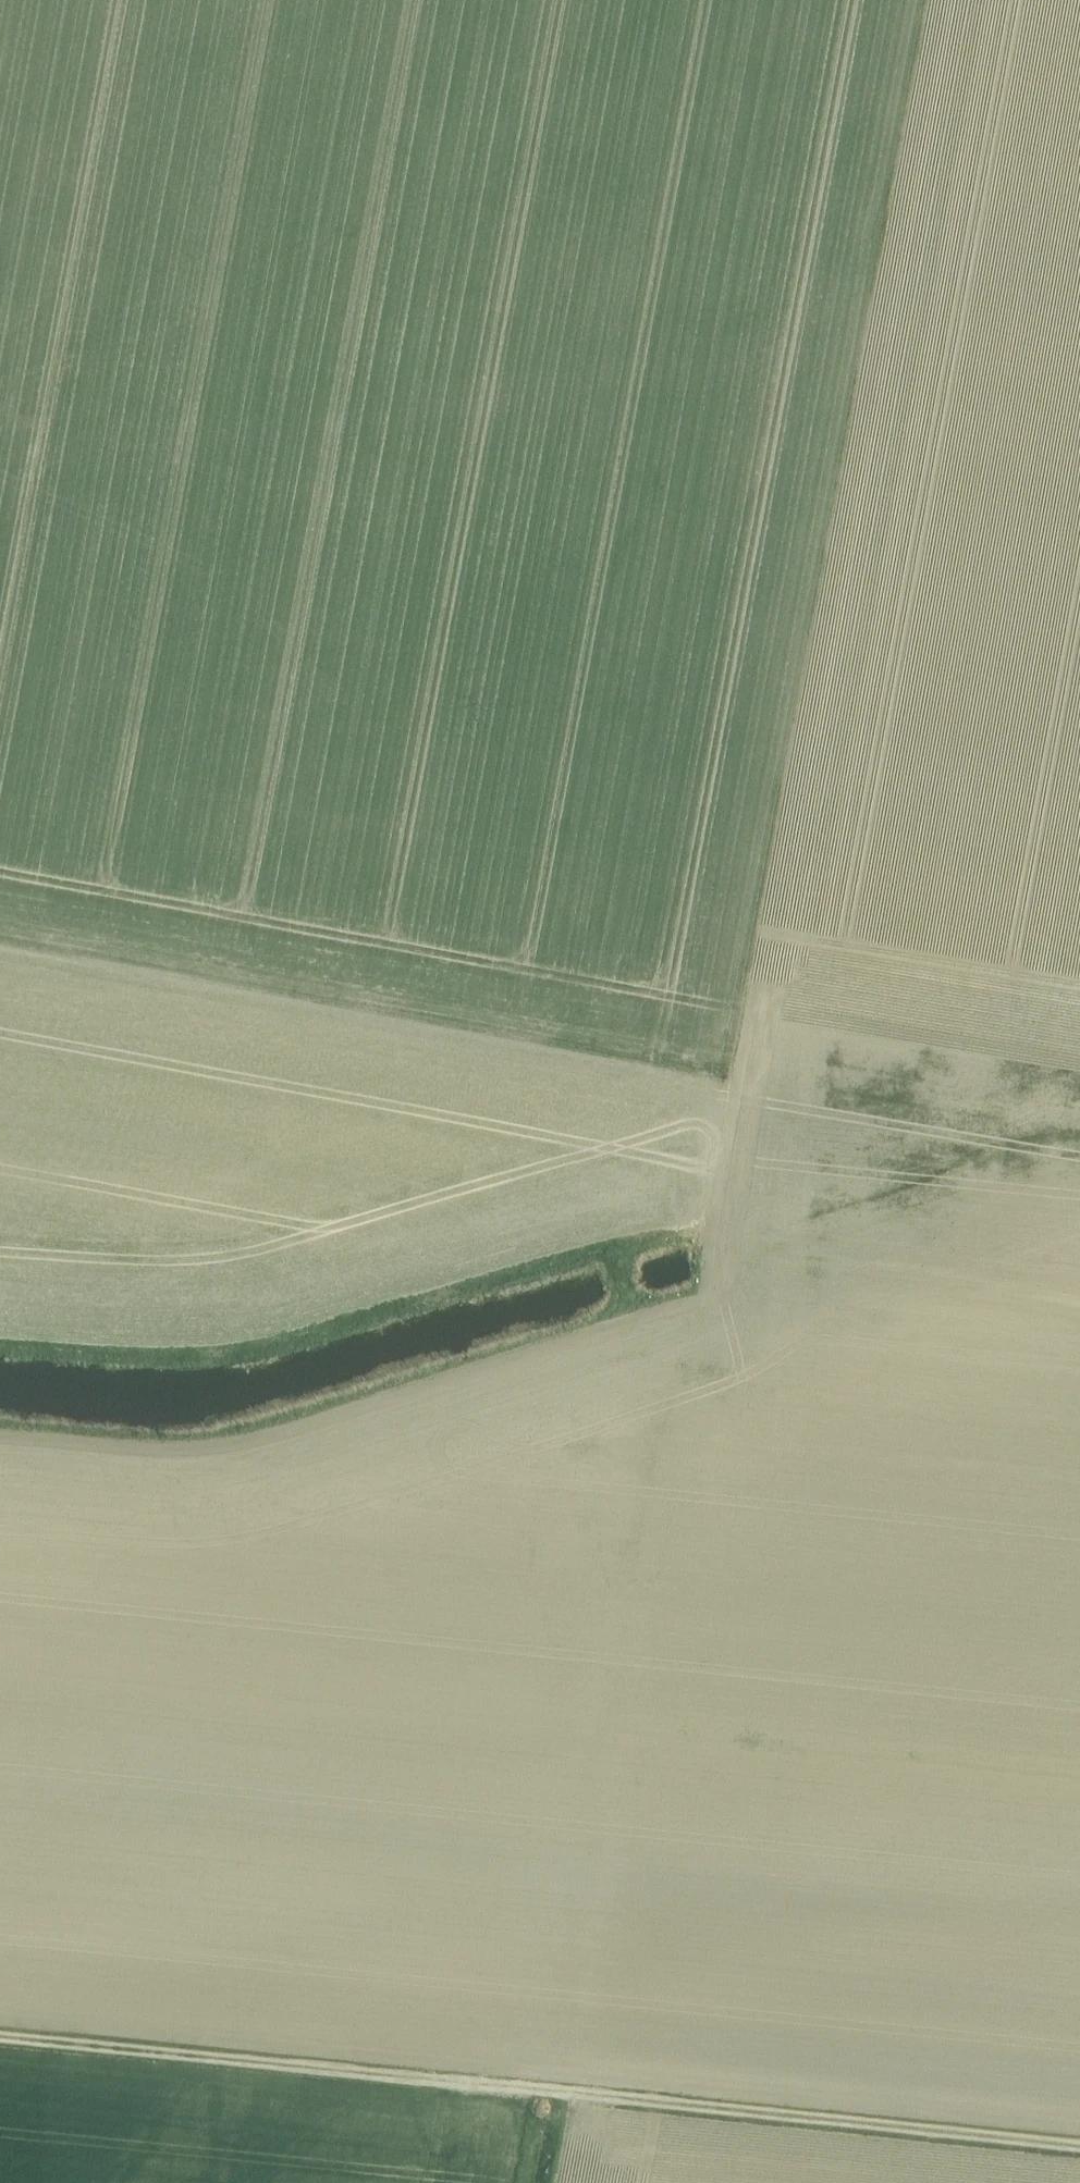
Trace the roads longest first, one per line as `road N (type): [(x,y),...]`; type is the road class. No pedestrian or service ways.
road 1 (track): [(1079,2146),(0,2035)]

